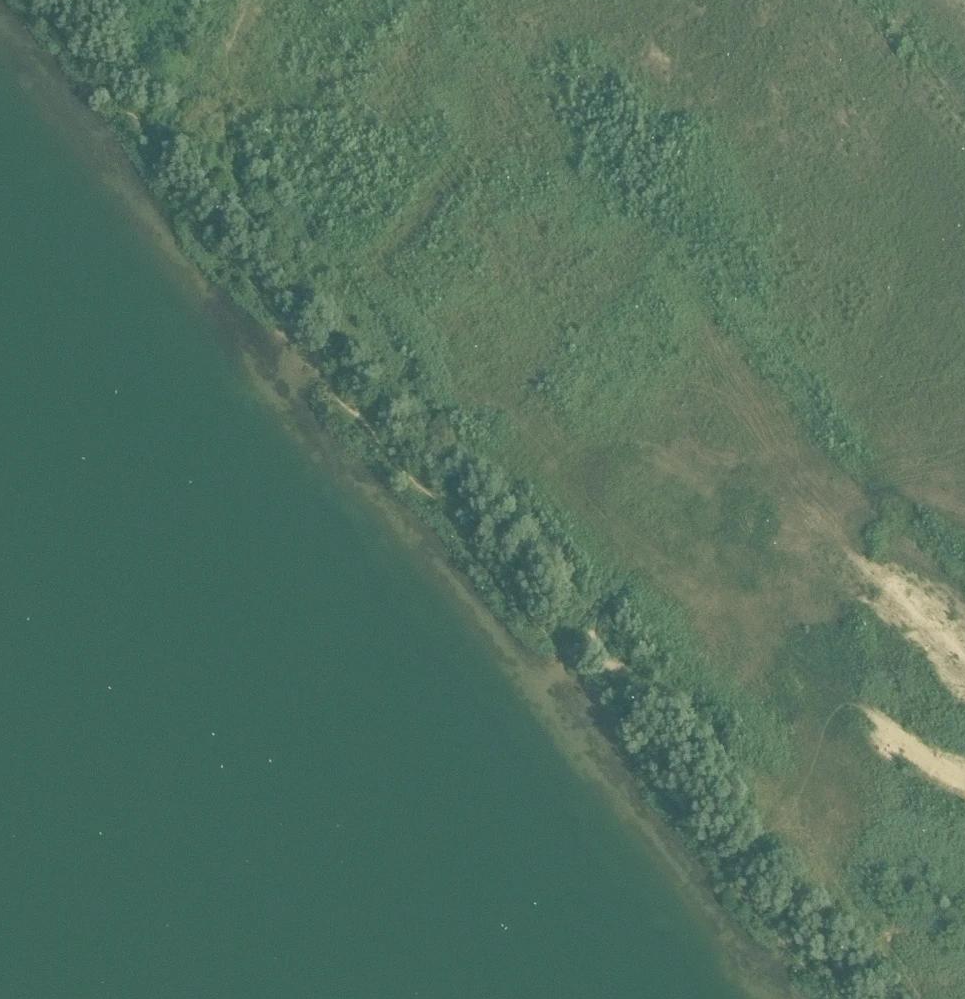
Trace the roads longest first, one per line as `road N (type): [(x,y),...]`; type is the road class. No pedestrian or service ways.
road 1 (residential): [(658,611),(844,0)]
road 2 (residential): [(533,252),(208,139),(251,0)]
road 3 (residential): [(964,399),(827,830)]
road 4 (residential): [(613,0),(533,252)]
road 5 (residential): [(533,252),(487,437)]

